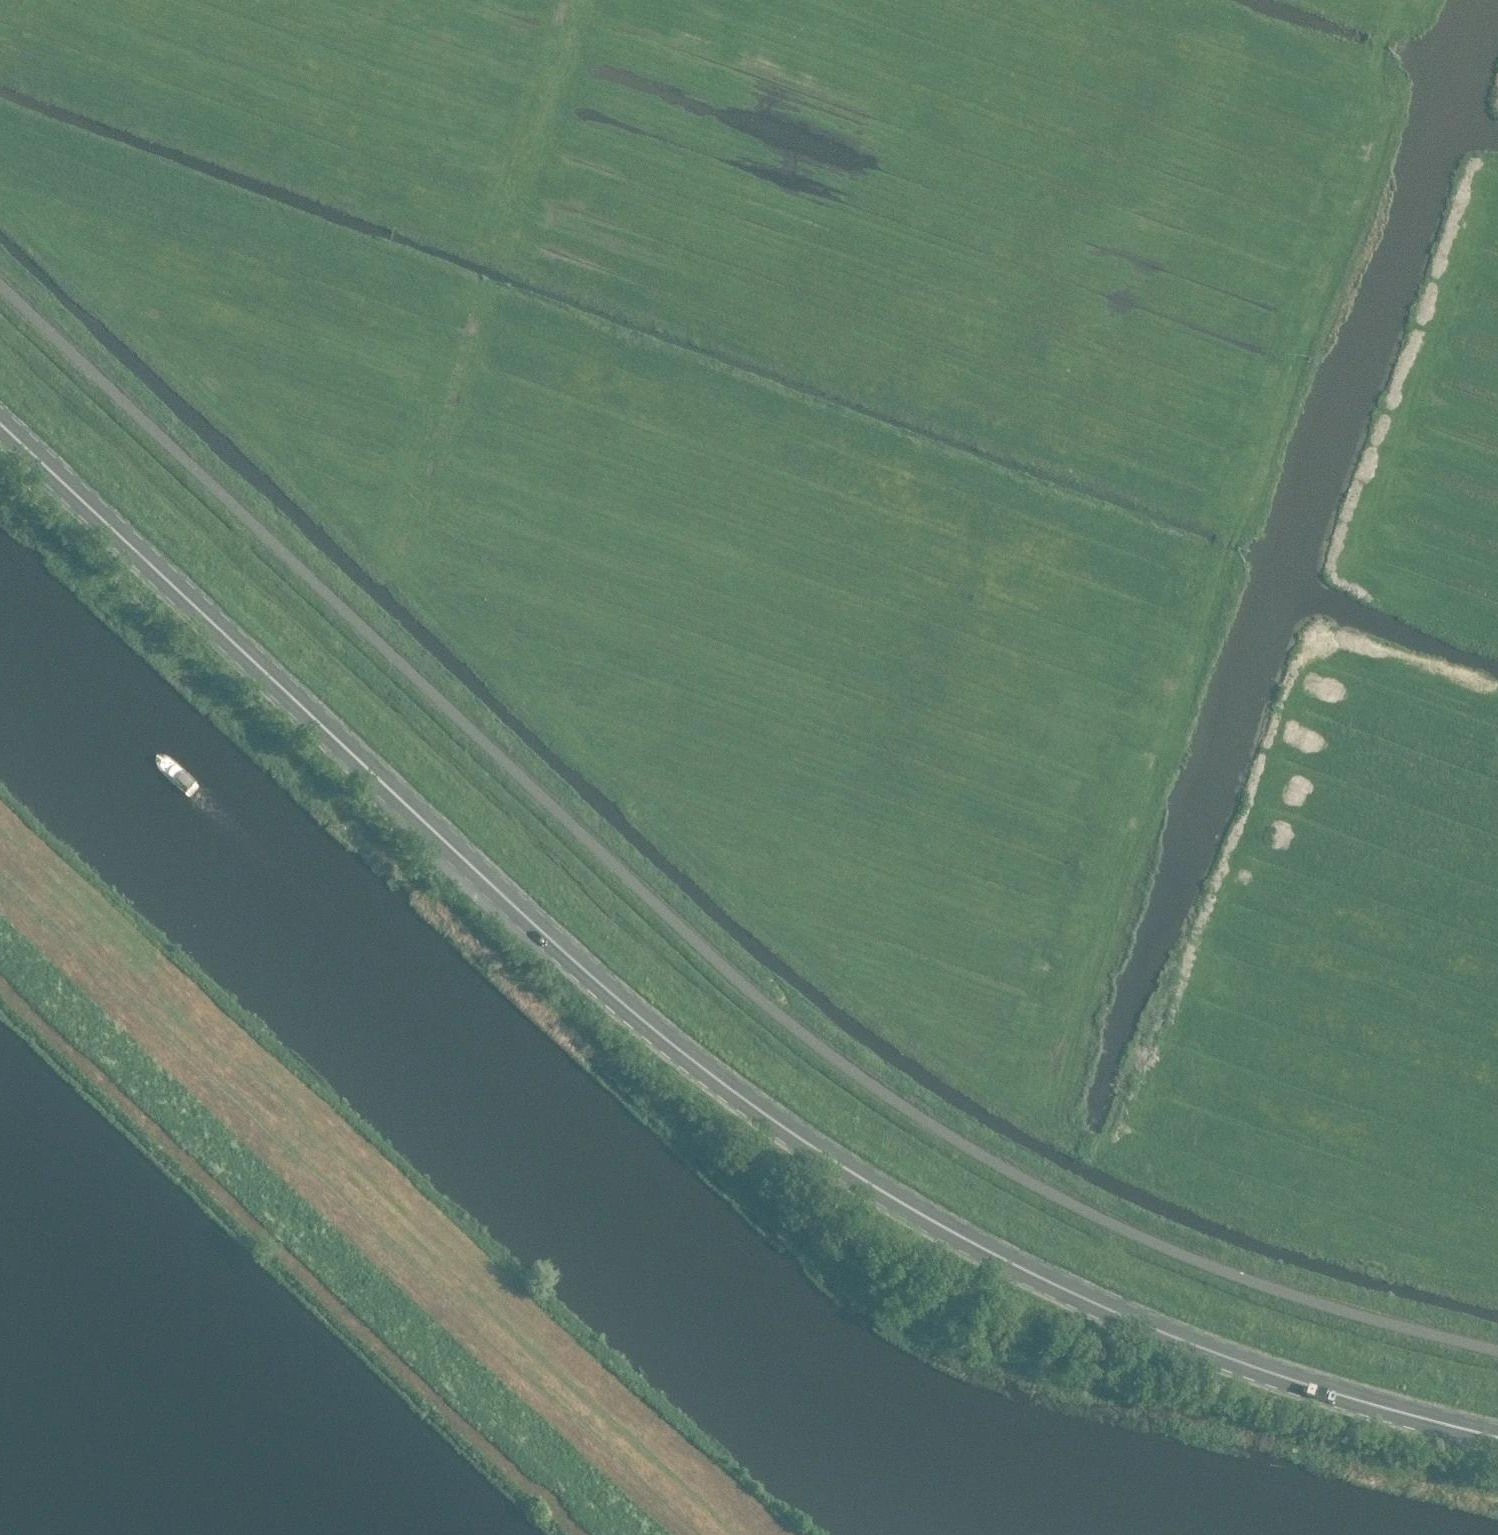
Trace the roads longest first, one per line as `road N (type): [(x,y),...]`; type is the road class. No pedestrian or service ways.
road 1 (primary): [(1497,1443),(1279,1384),(1172,1345),(1078,1301),(836,1164),(639,1018),(0,423)]

